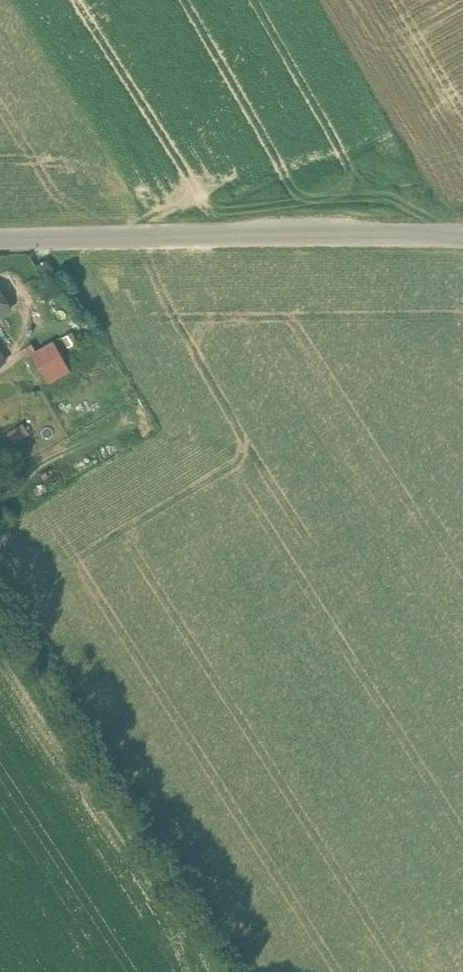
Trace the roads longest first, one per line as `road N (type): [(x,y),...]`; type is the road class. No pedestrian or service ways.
road 1 (unclassified): [(462,234),(0,244)]

